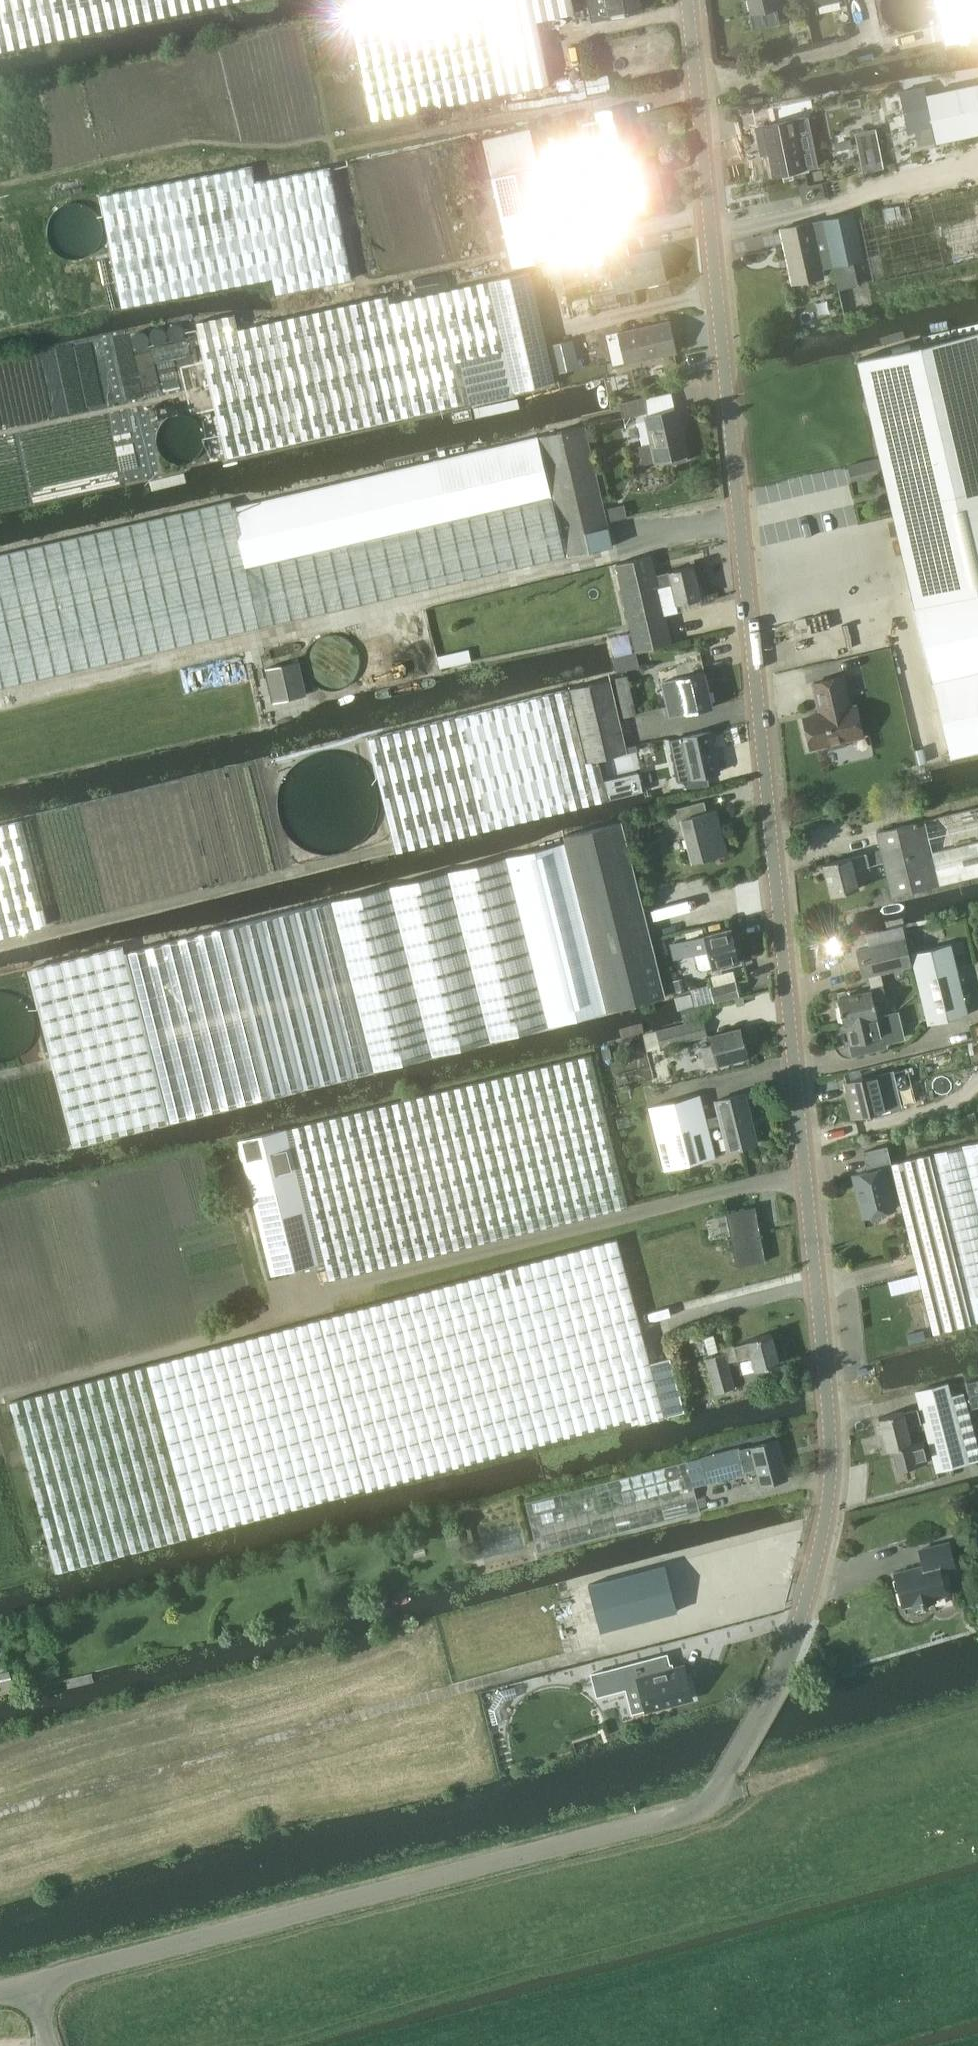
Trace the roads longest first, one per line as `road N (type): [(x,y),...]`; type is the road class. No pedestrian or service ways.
road 1 (residential): [(30,1983),(691,1812),(716,1789),(794,1640),(824,1525),(829,1420),(689,0)]
road 2 (track): [(0,1813),(597,1650)]
road 3 (track): [(977,1723),(802,1779),(743,1793),(716,1789)]

